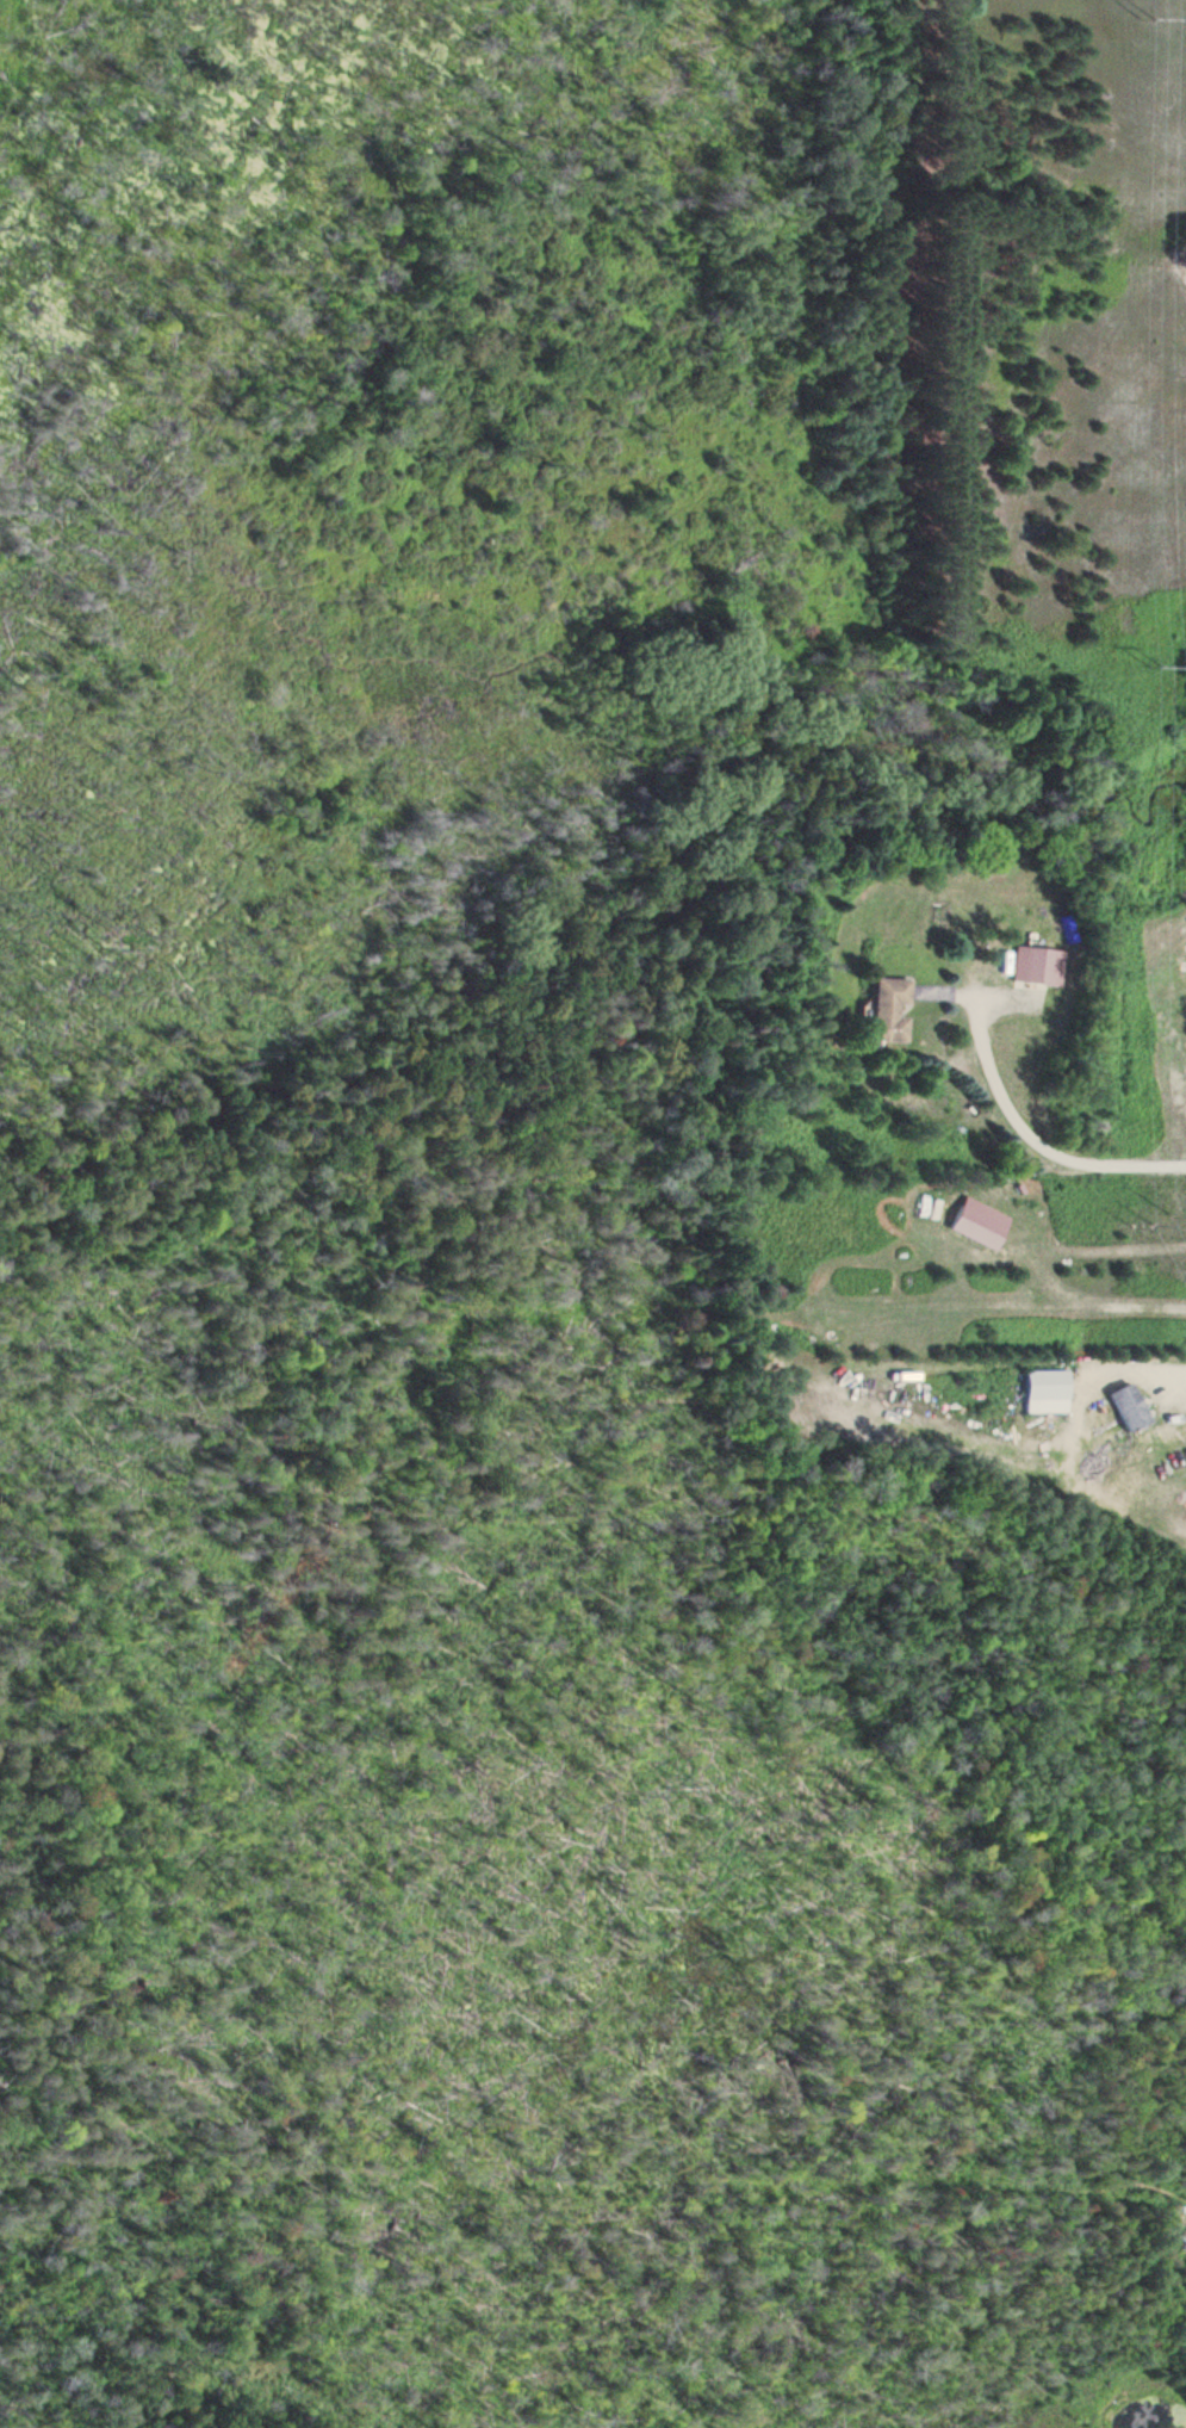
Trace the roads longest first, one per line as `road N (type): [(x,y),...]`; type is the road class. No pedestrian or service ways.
road 1 (residential): [(1185,1153),(1118,1157),(1042,1146),(961,1105),(949,1057),(961,990)]

